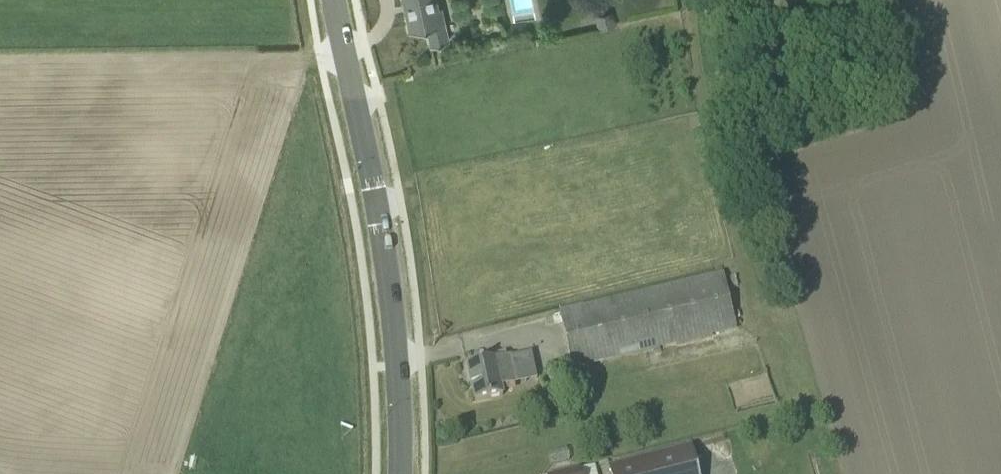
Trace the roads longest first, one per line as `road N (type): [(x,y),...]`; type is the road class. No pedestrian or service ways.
road 1 (secondary): [(399,473),(380,233),(337,0)]
road 2 (track): [(775,362),(702,127),(685,0)]

